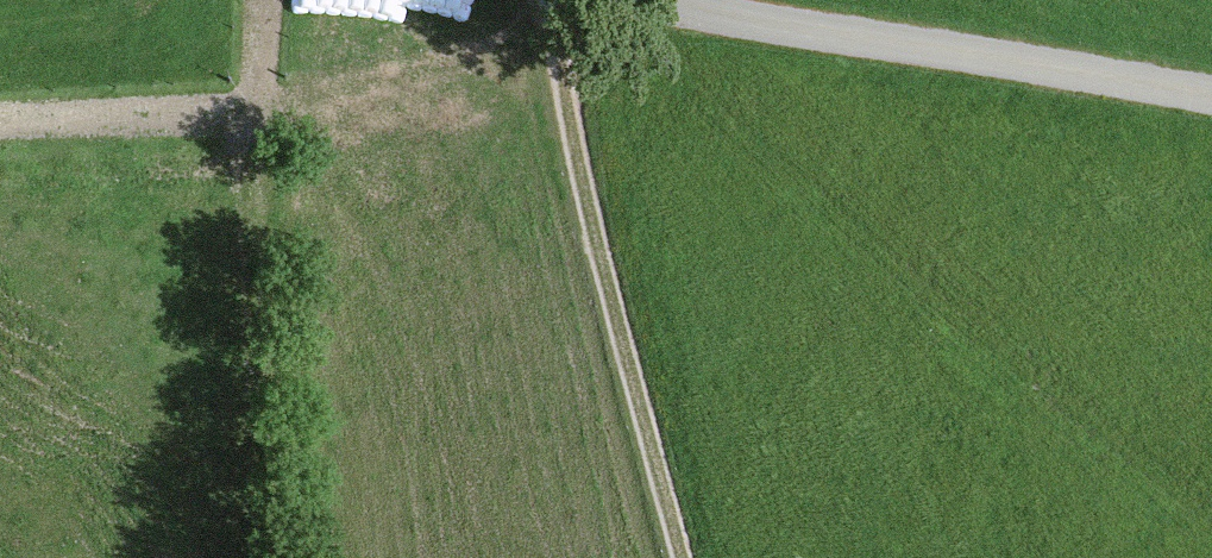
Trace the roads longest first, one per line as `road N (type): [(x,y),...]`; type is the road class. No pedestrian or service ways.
road 1 (track): [(683,557),(579,163),(556,0)]
road 2 (track): [(270,557),(263,0)]
road 3 (unclassified): [(1211,100),(668,0)]
road 4 (track): [(0,131),(263,129)]

